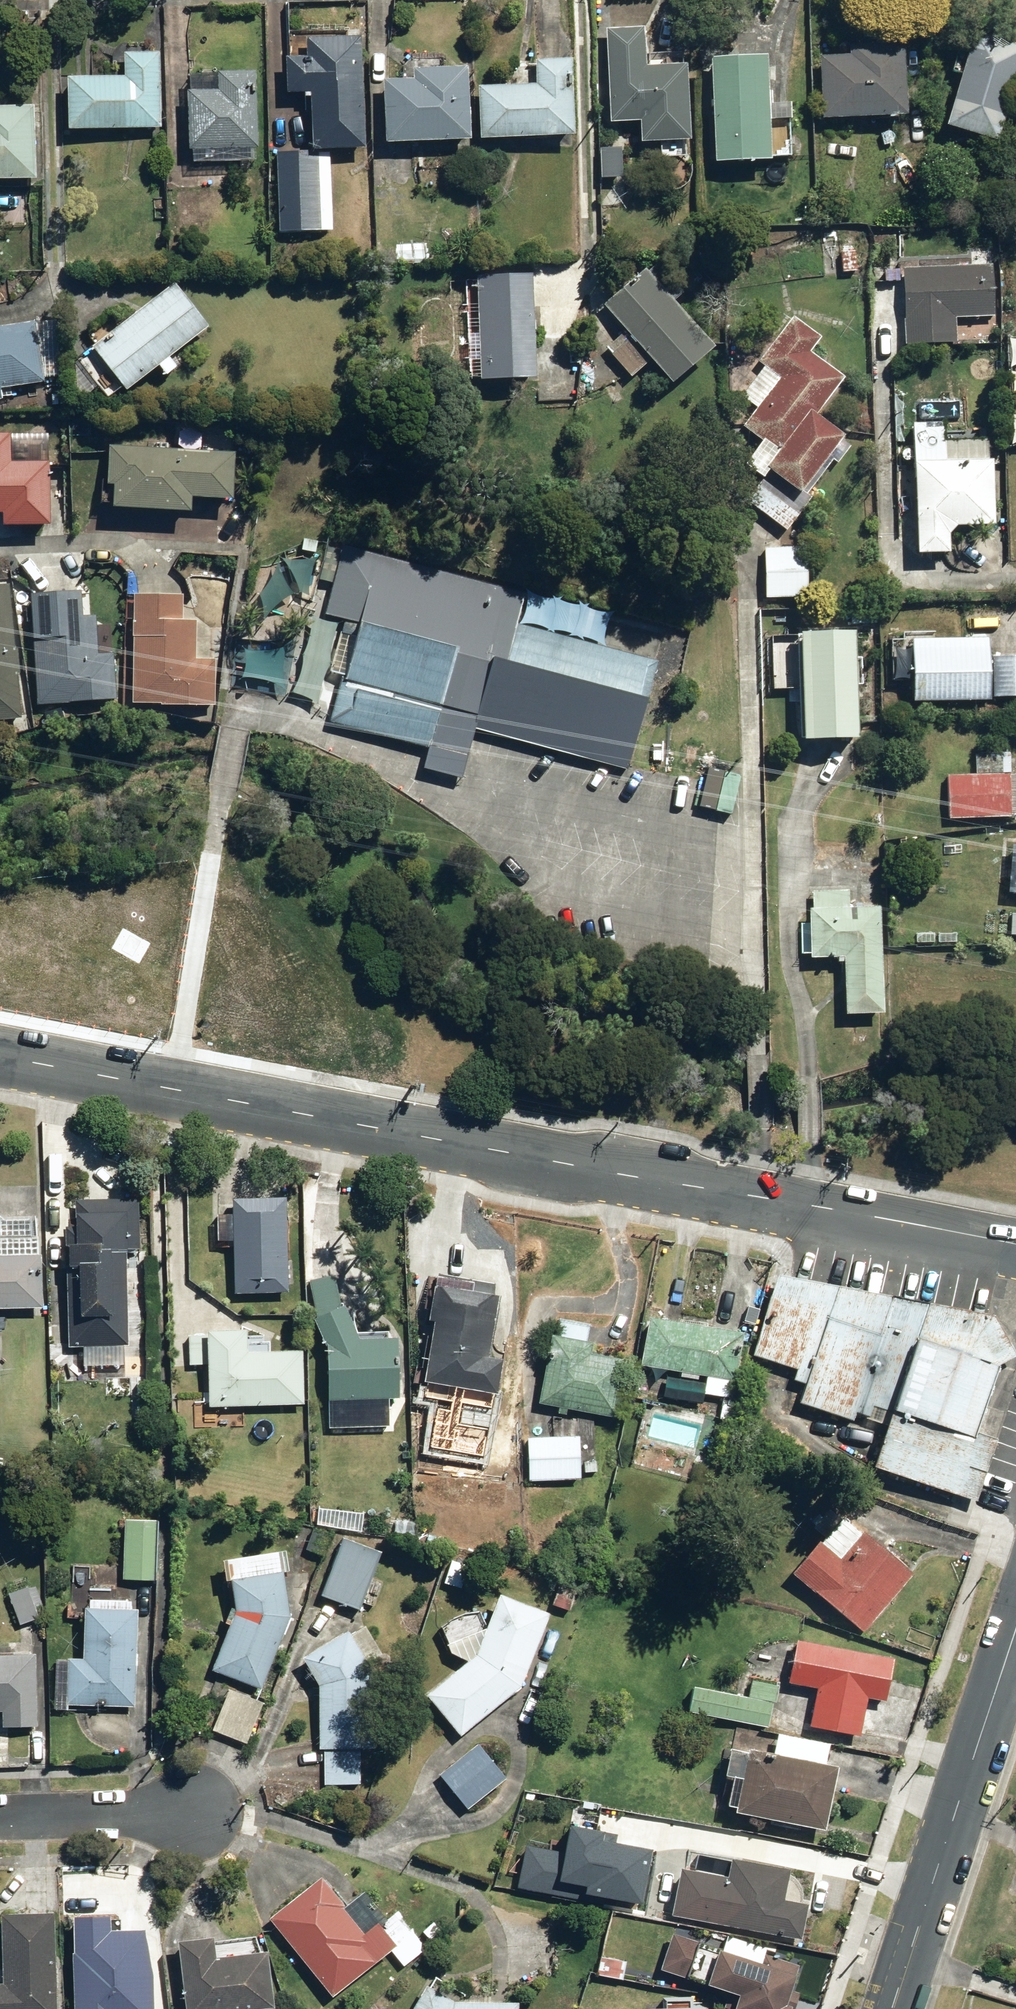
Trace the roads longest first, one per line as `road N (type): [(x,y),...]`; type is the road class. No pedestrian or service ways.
road 1 (residential): [(1015,1245),(0,1055)]
road 2 (secondary): [(895,2008),(1015,1639)]
road 3 (residential): [(0,1821),(205,1811)]

